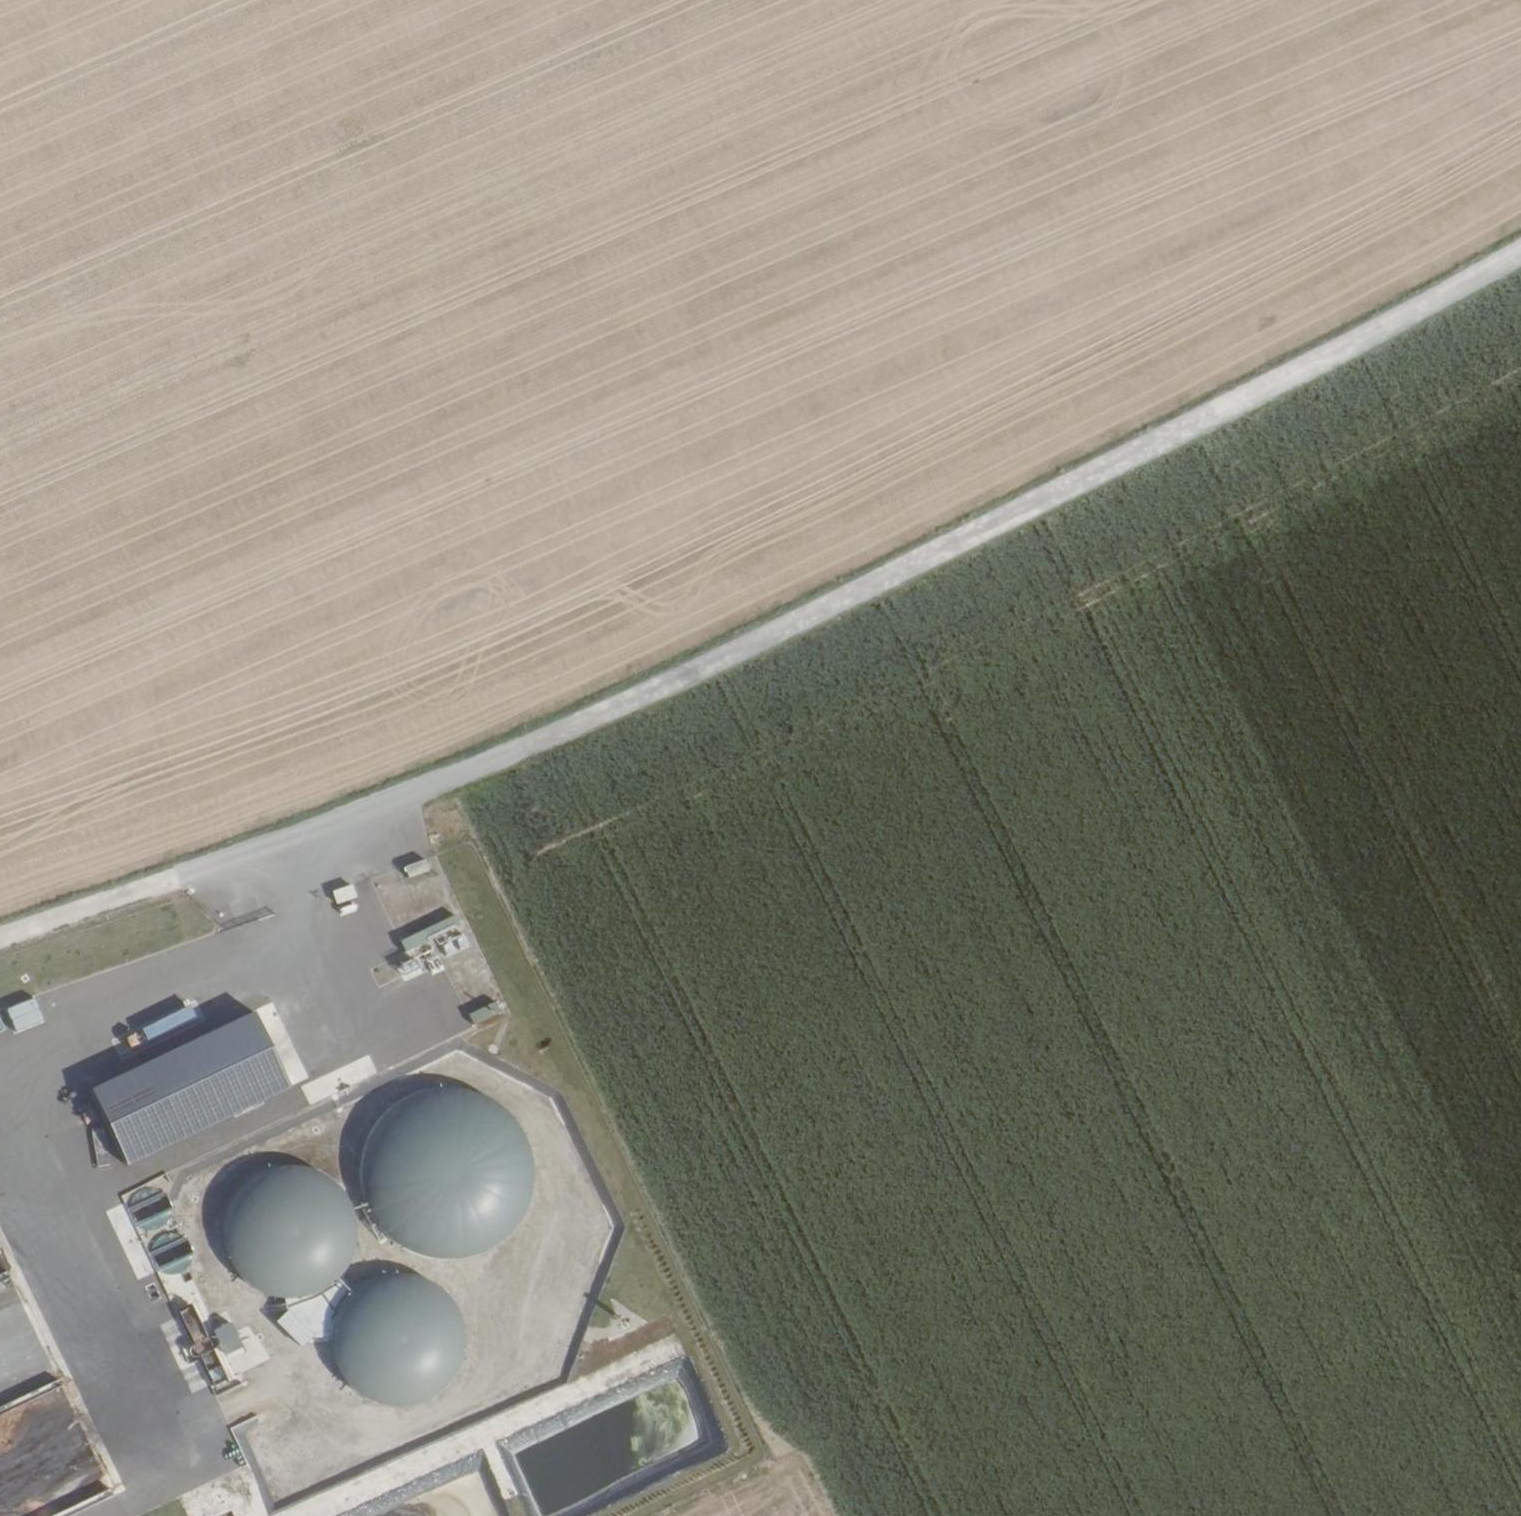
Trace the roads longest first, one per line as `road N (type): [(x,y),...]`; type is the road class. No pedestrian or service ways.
road 1 (track): [(0,940),(424,792),(917,574),(1520,274)]

